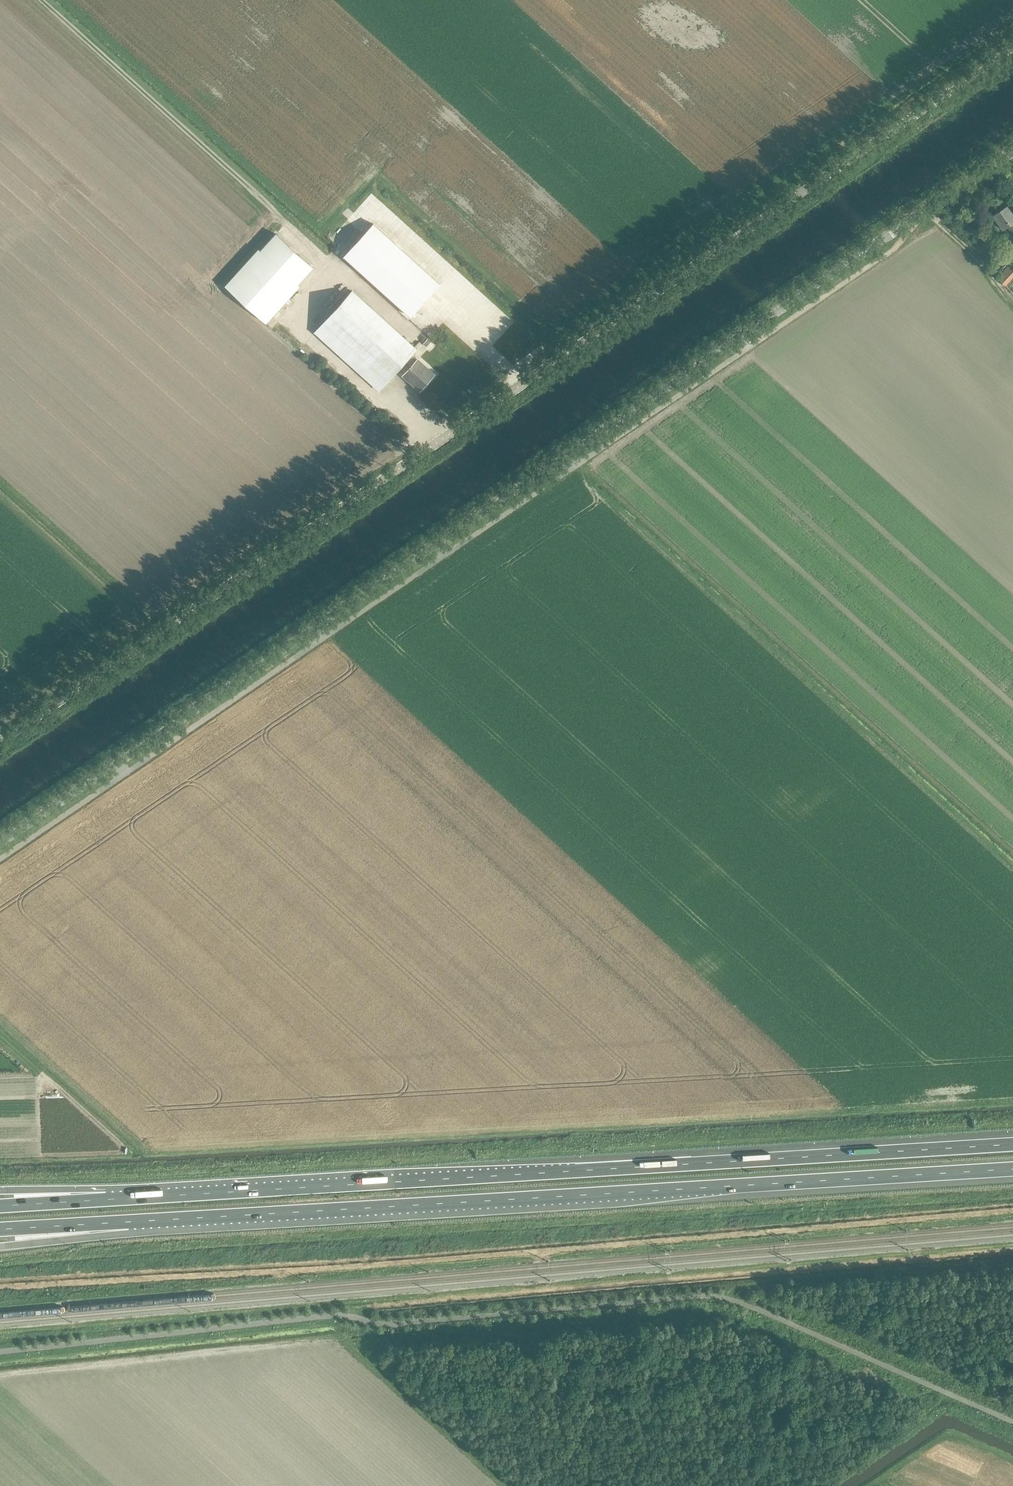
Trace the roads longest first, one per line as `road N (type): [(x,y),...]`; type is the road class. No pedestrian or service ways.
road 1 (secondary): [(0,844),(1012,151)]
road 2 (tertiary): [(0,741),(1012,49)]
road 3 (track): [(1012,1216),(582,1255),(0,1287)]
road 4 (motorway): [(1012,1144),(106,1199)]
road 5 (motorway): [(128,1222),(1012,1169)]
road 6 (track): [(867,1485),(952,1433),(1012,1460)]
road 7 (motorway): [(0,1245),(85,1238),(128,1222)]
road 8 (motorway): [(0,1229),(128,1222)]
road 9 (track): [(1012,304),(928,209)]

